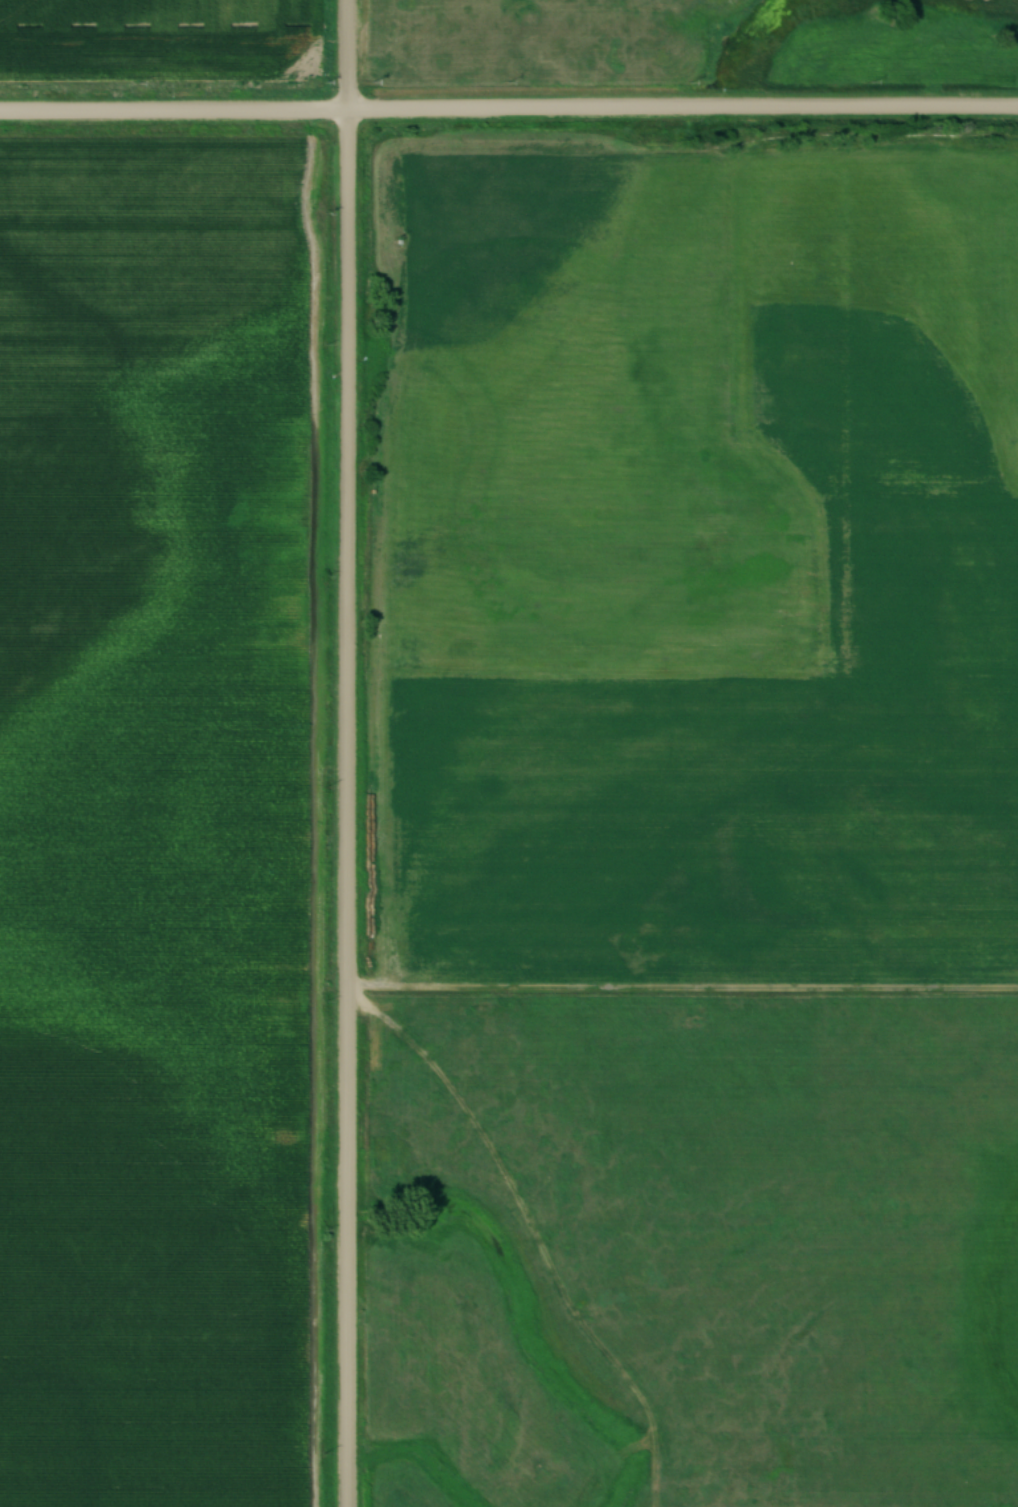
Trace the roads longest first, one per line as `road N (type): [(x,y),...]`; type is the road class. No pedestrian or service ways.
road 1 (residential): [(340,1506),(347,0)]
road 2 (residential): [(1017,110),(0,118)]

